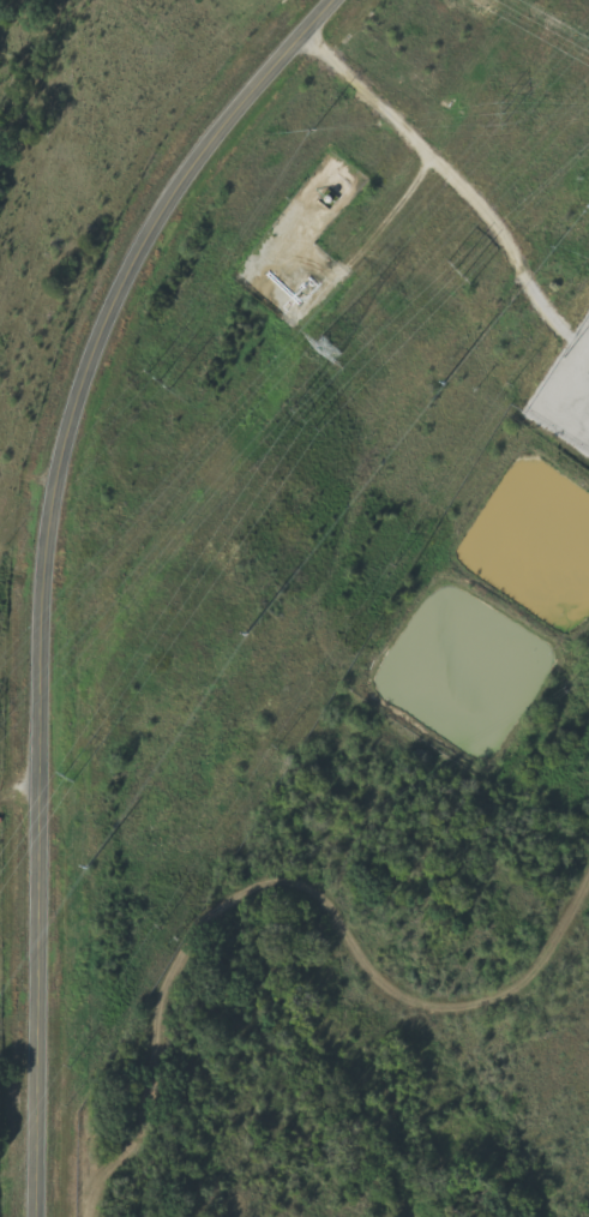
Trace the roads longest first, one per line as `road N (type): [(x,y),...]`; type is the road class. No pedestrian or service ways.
road 1 (secondary): [(35,1216),(42,551),(64,448),(100,316),(164,206),(252,89),(333,0)]

